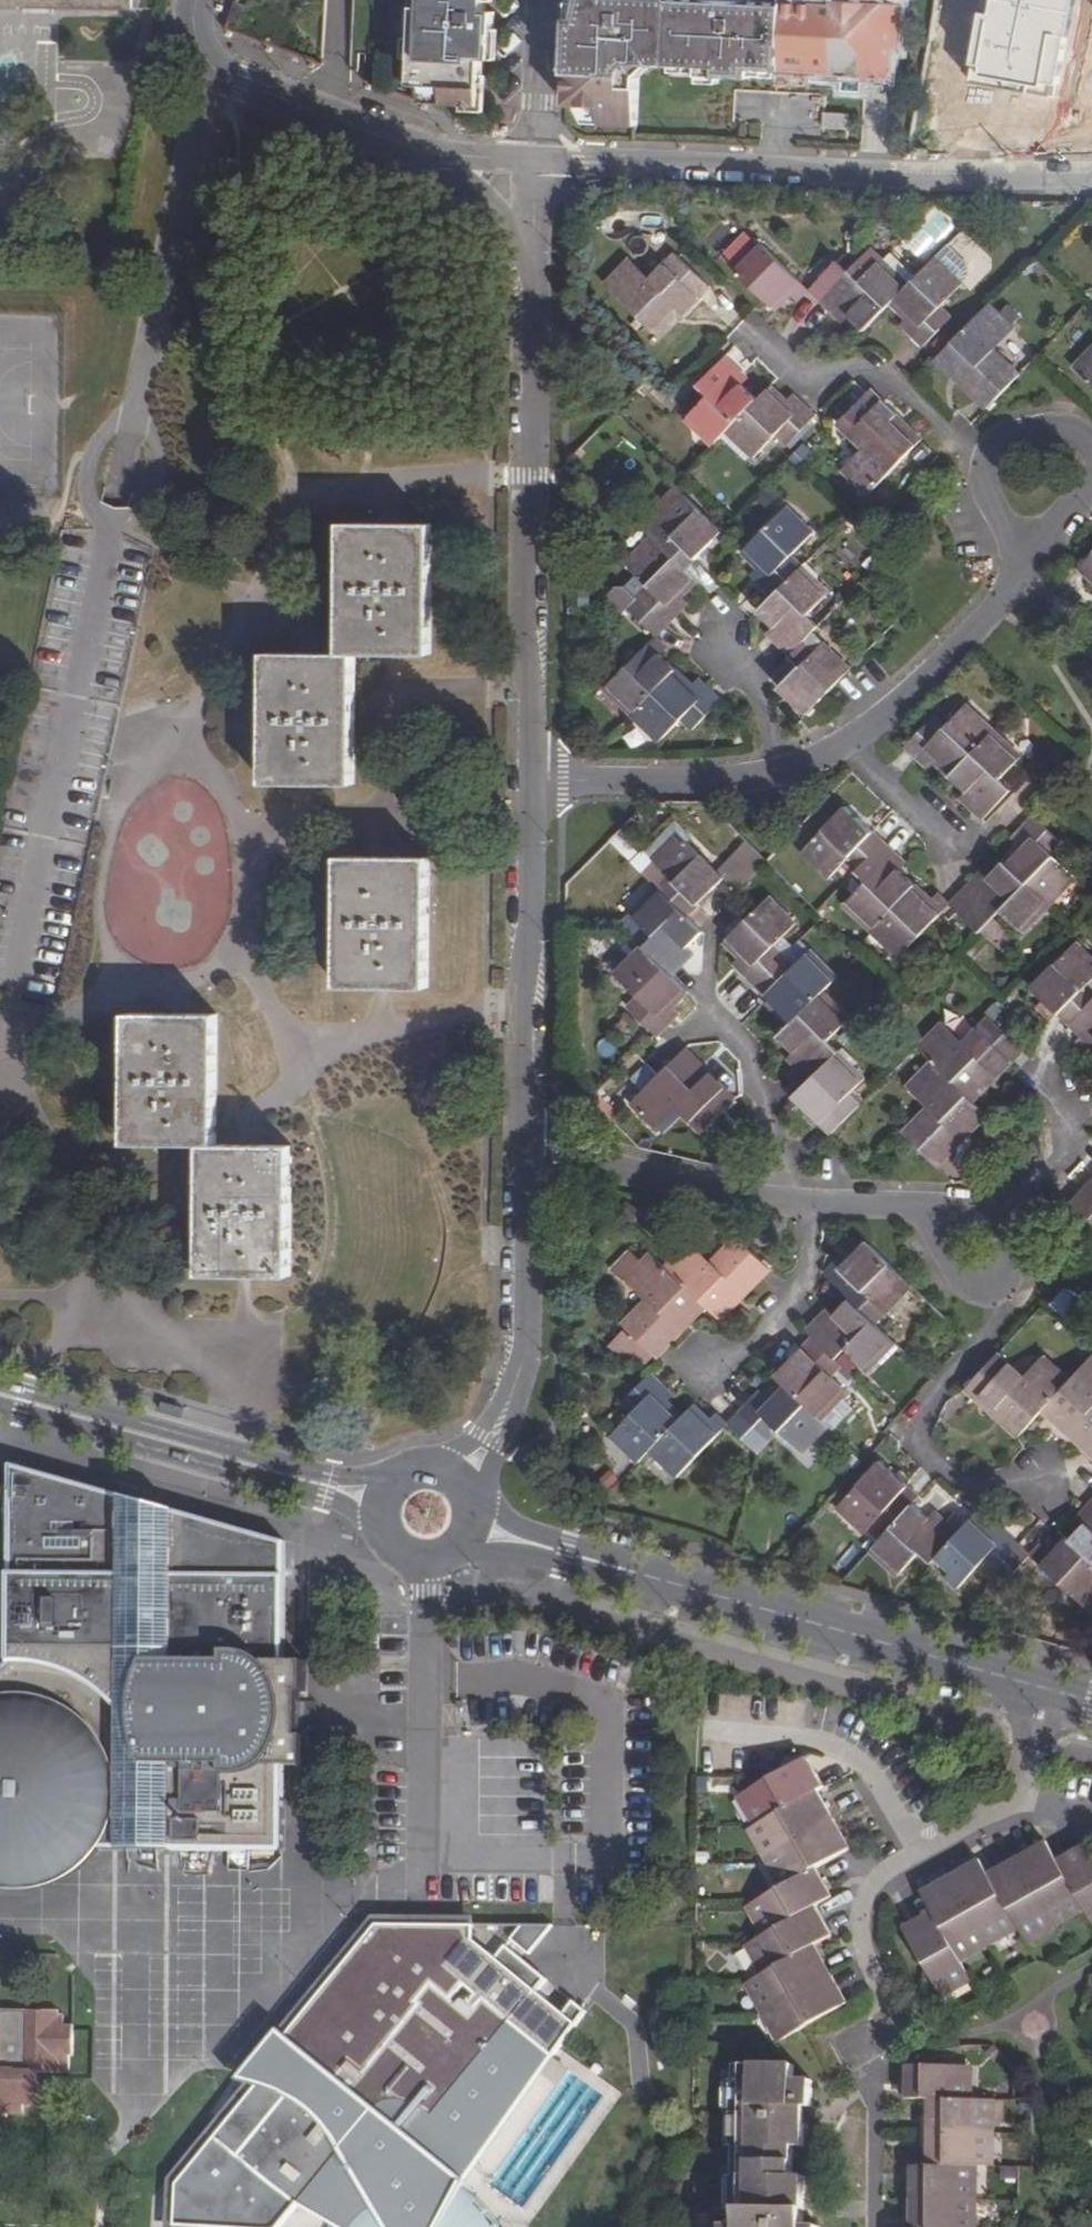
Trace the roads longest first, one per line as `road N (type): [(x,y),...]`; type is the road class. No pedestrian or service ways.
road 1 (residential): [(472,1526),(1045,1689)]
road 2 (residential): [(1091,175),(909,177),(535,161)]
road 3 (residential): [(534,253),(530,783)]
road 4 (residential): [(874,2226),(868,2037),(882,1998),(857,1940),(865,1888),(918,1856)]
road 5 (residential): [(1038,1479),(968,1486),(906,1430),(990,1332),(995,1215)]
road 6 (residential): [(0,1394),(374,1499)]
road 7 (residential): [(530,783),(527,1155)]
road 8 (residential): [(527,1155),(525,1331),(507,1411),(459,1479)]
road 9 (residential): [(435,153),(209,67),(192,29),(197,0)]
road 10 (residential): [(755,330),(801,378),(880,366),(984,458)]
road 11 (residential): [(527,1155),(791,1201)]
road 12 (residential): [(714,1732),(817,1741),(865,1766),(918,1856)]
road 13 (residential): [(783,772),(674,783),(530,783)]
road 14 (residential): [(1016,581),(904,700),(845,742)]
road 15 (residential): [(791,1201),(995,1215)]
road 16 (residential): [(716,1015),(750,1055),(791,1201)]
road 17 (residential): [(731,605),(722,653),(759,690),(783,772)]
road 18 (residential): [(995,1215),(1064,1143),(1071,1110),(1036,1076)]
road 19 (residential): [(543,0),(535,161)]
road 20 (unclassified): [(374,1499),(383,1546),(411,1563),(442,1561),(472,1526)]
road 21 (residential): [(956,847),(845,742)]
road 22 (residential): [(435,153),(534,253)]
road 23 (residential): [(1091,434),(1032,426),(984,458)]

